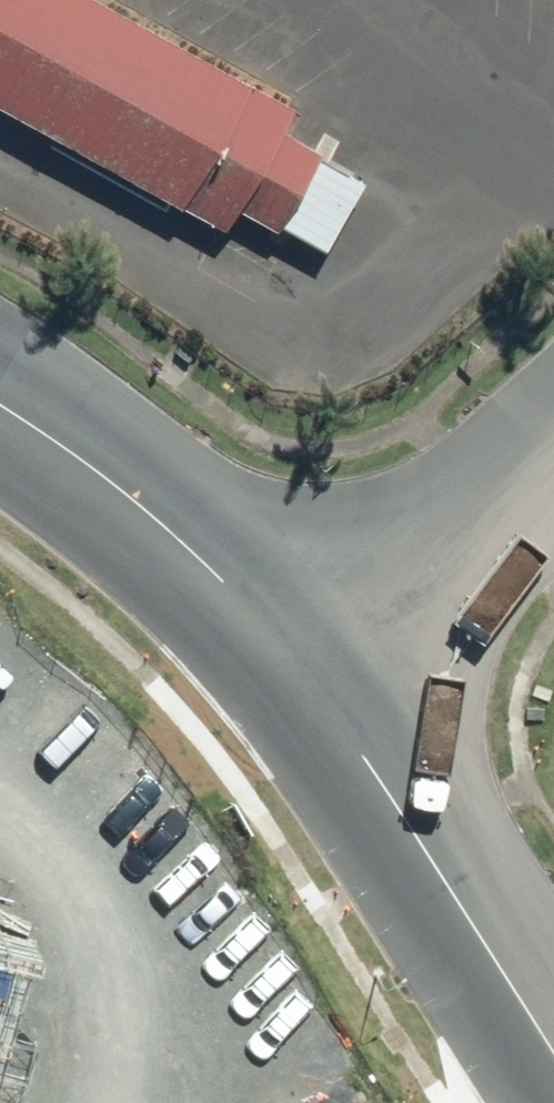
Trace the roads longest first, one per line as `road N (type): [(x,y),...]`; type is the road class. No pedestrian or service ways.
road 1 (secondary): [(553,1017),(313,663)]
road 2 (secondary): [(313,663),(150,518),(0,403)]
road 3 (unclassified): [(553,440),(313,663)]

